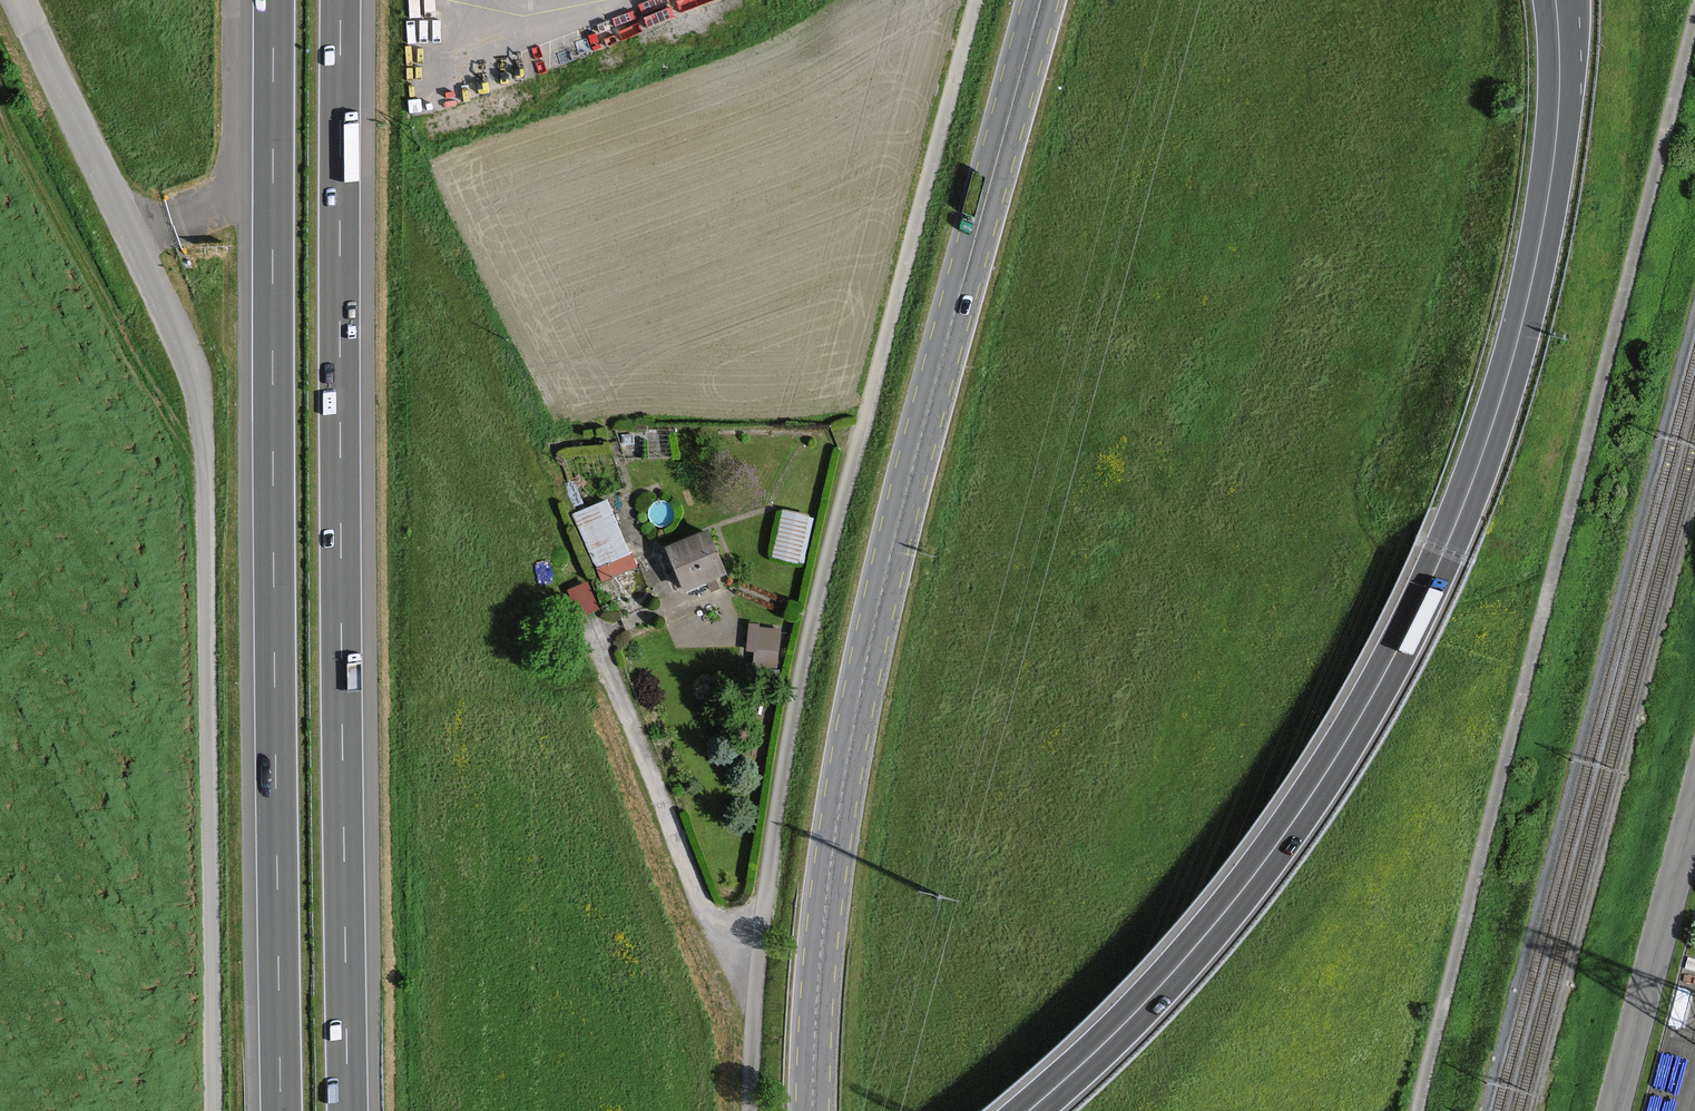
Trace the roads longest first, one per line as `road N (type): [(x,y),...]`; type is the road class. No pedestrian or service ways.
road 1 (secondary): [(1029,1110),(1122,1027),(1230,905),(1334,760),(1414,616),(1473,480),(1521,325),(1556,144),(1561,0)]
road 2 (unclassified): [(214,1110),(198,389),(19,0)]
road 3 (track): [(978,0),(790,719),(758,956),(752,1110)]
road 4 (primary): [(1040,0),(868,656),(827,894),(813,1110)]
road 5 (track): [(1416,1110),(1694,19)]
road 6 (motorway): [(274,0),(281,1110)]
road 7 (motorway): [(349,1110),(342,0)]
road 8 (unclassified): [(1616,1110),(1694,812)]

